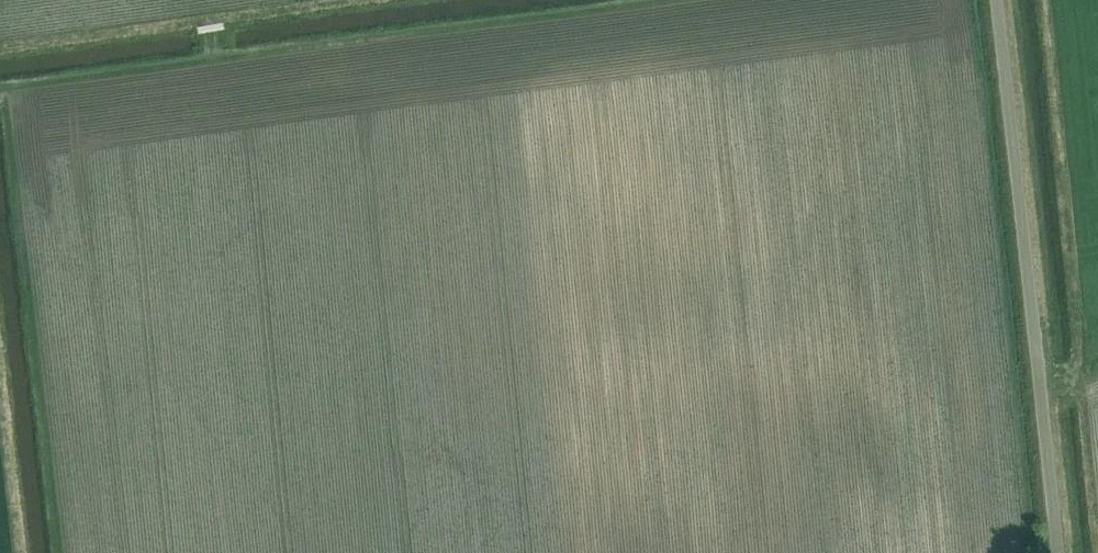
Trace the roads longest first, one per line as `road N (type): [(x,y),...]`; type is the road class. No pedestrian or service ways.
road 1 (unclassified): [(1052,552),(990,0)]

